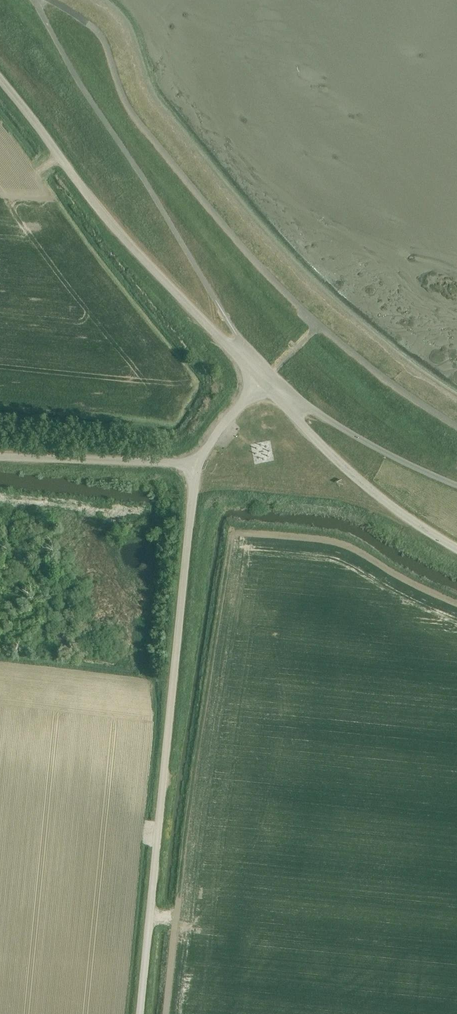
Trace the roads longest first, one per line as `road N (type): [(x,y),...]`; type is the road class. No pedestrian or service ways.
road 1 (tertiary): [(142,1013),(198,463)]
road 2 (unclassified): [(262,383),(34,0)]
road 3 (unclassified): [(262,383),(126,241),(0,85)]
road 4 (unclassified): [(456,546),(333,456),(262,383)]
road 5 (unclassified): [(262,383),(456,485)]
road 6 (tertiary): [(198,463),(0,458)]

